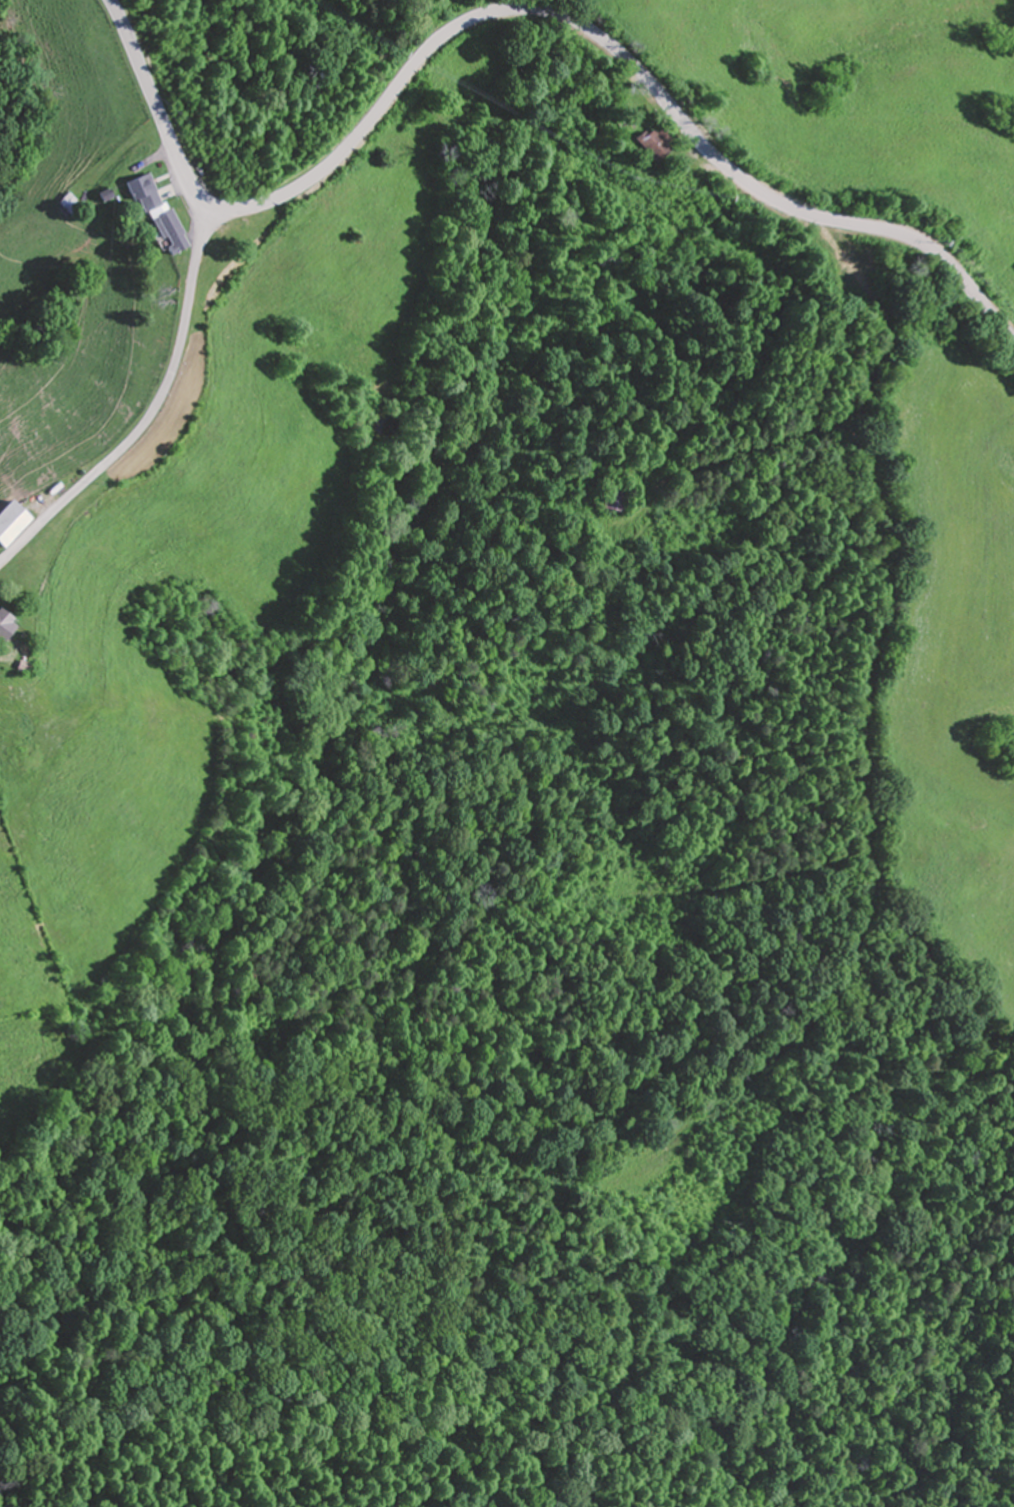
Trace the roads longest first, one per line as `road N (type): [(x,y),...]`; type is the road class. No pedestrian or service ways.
road 1 (secondary): [(1013,342),(913,243),(751,188),(691,135),(632,61),(595,30),(551,12),(504,11),(460,28),(304,182),(251,207),(207,206),(183,179),(104,0)]
road 2 (residential): [(0,566),(156,411),(178,355),(213,207)]

